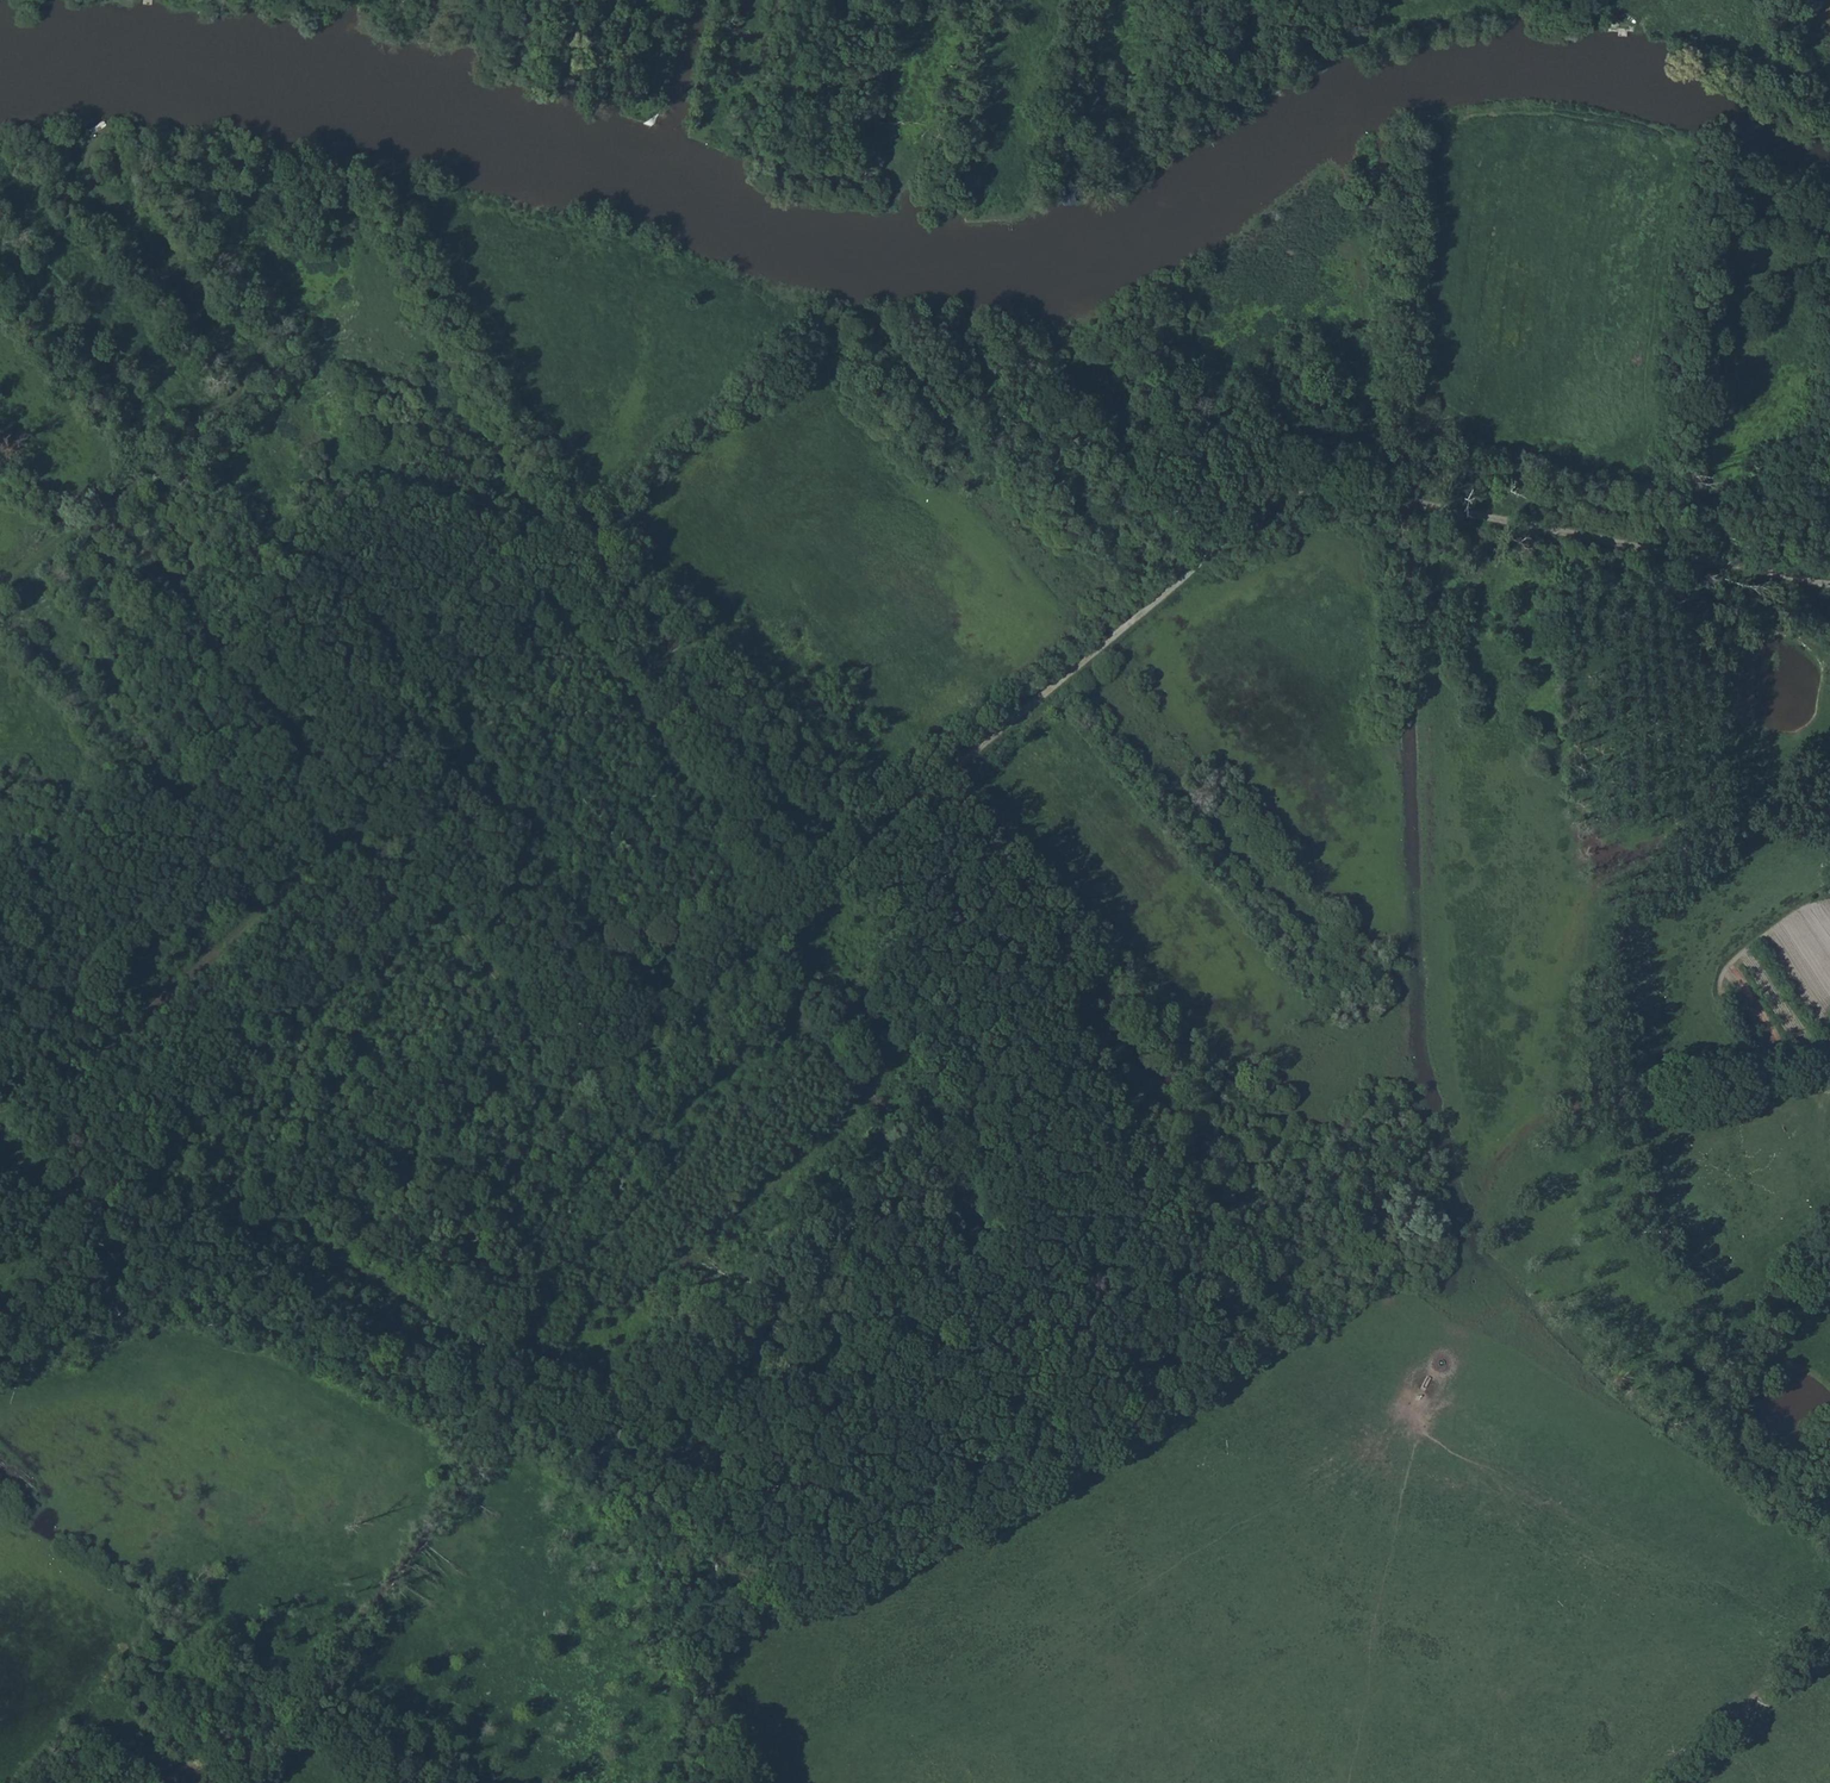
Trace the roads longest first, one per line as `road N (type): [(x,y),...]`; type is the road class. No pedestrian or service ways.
road 1 (track): [(749,945),(790,1005),(983,1220),(1146,1423),(844,1588),(711,1634),(703,1649),(749,1782)]
road 2 (track): [(1751,569),(1409,503),(1293,493),(1235,532),(749,945)]
road 3 (track): [(749,945),(648,1055),(594,1070),(548,1041),(111,507)]
road 4 (track): [(111,507),(236,397),(239,380),(142,234),(86,182),(83,169),(102,124)]
road 5 (track): [(111,507),(0,600)]

